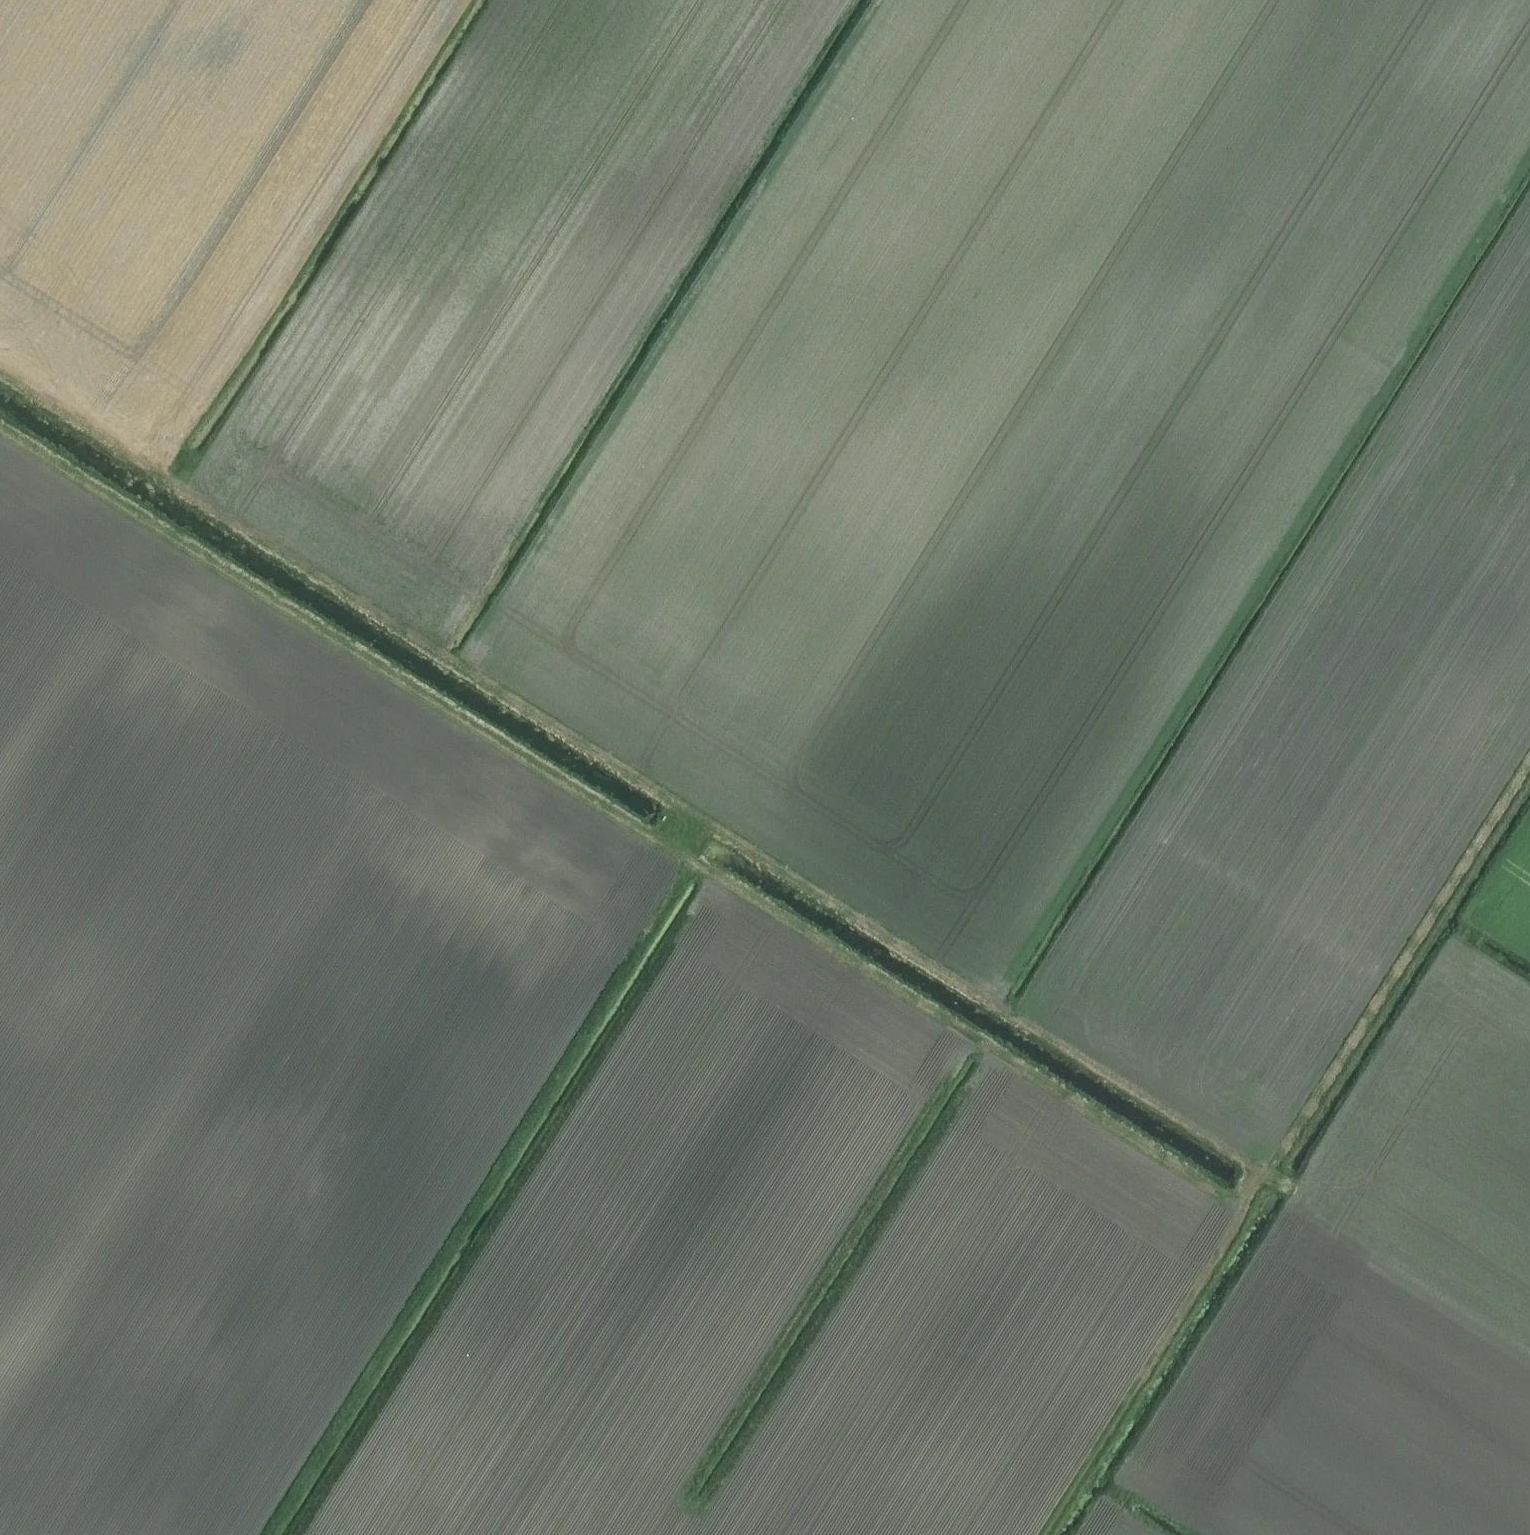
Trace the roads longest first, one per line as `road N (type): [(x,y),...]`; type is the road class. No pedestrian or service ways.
road 1 (track): [(1529,762),(1038,1534)]

